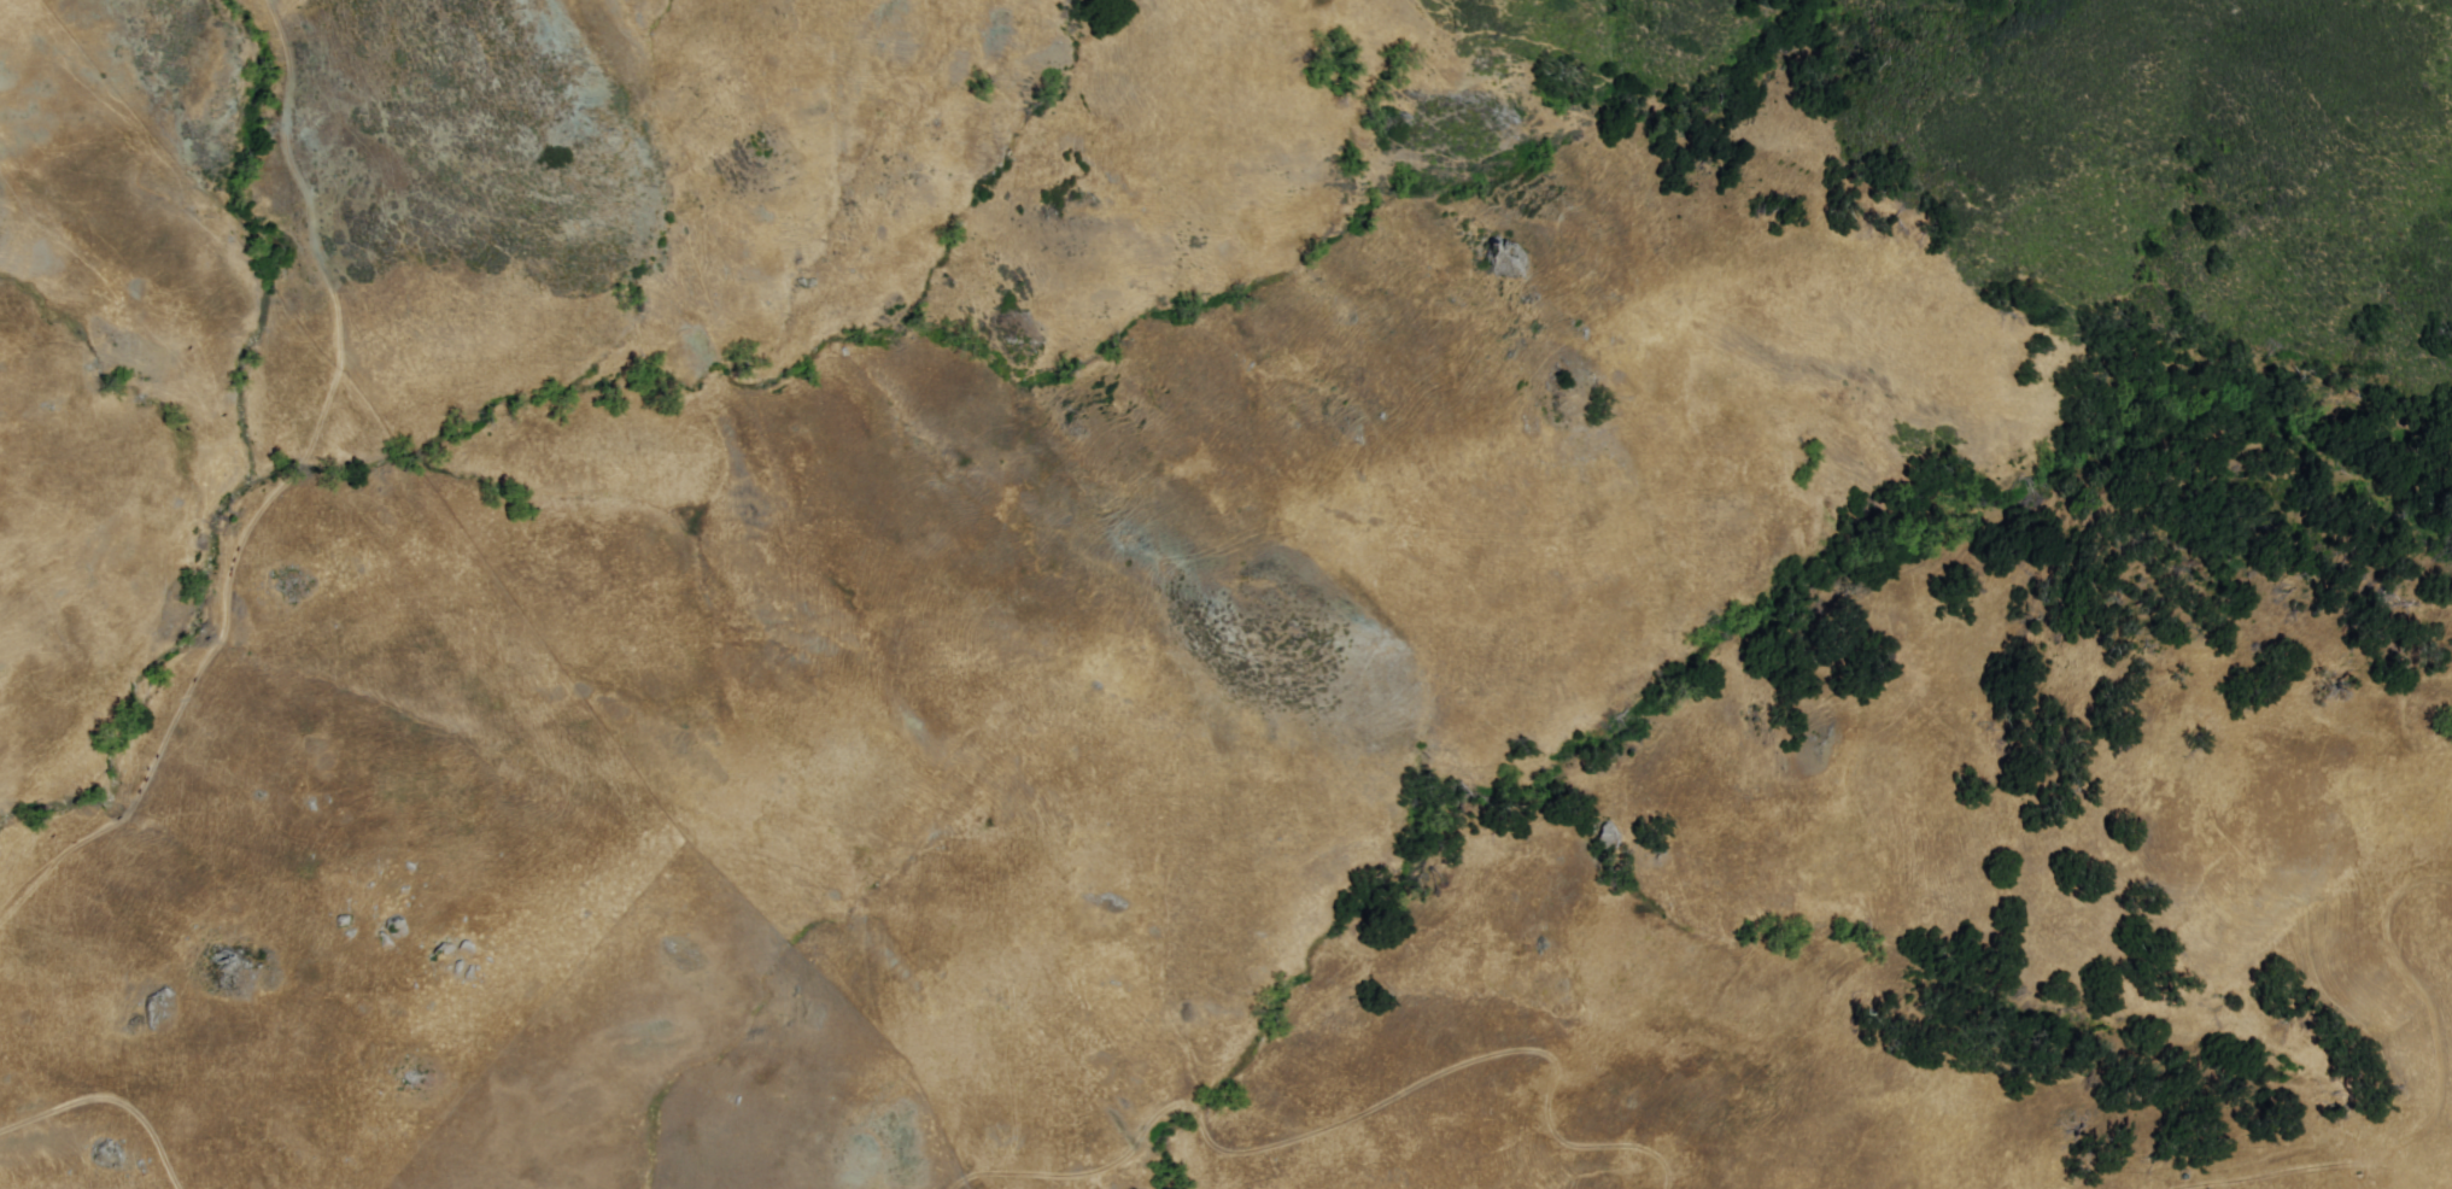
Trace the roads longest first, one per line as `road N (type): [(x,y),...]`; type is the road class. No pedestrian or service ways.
road 1 (track): [(0,1131),(86,1101),(116,1101),(156,1135),(180,1188)]

